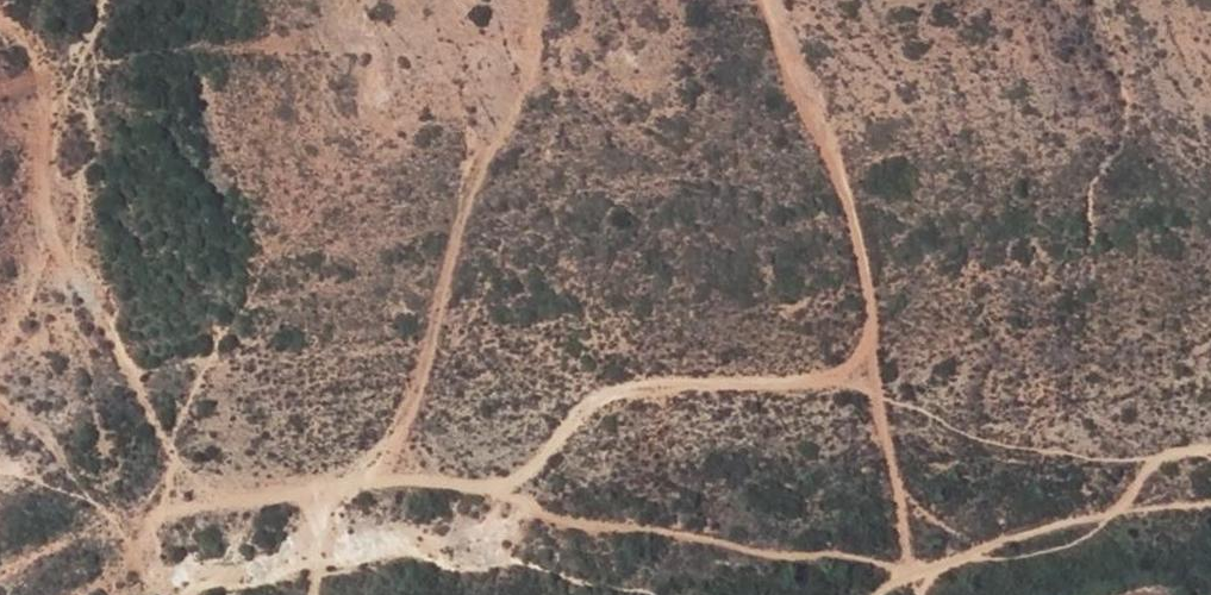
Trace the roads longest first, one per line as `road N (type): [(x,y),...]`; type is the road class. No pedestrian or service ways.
road 1 (track): [(779,0),(861,254),(868,368),(918,594)]
road 2 (track): [(333,479),(485,484),(547,470),(599,407),(673,369),(798,376),(868,368)]
road 3 (track): [(109,519),(269,477),(333,479)]
road 4 (track): [(0,399),(37,421),(109,519)]

